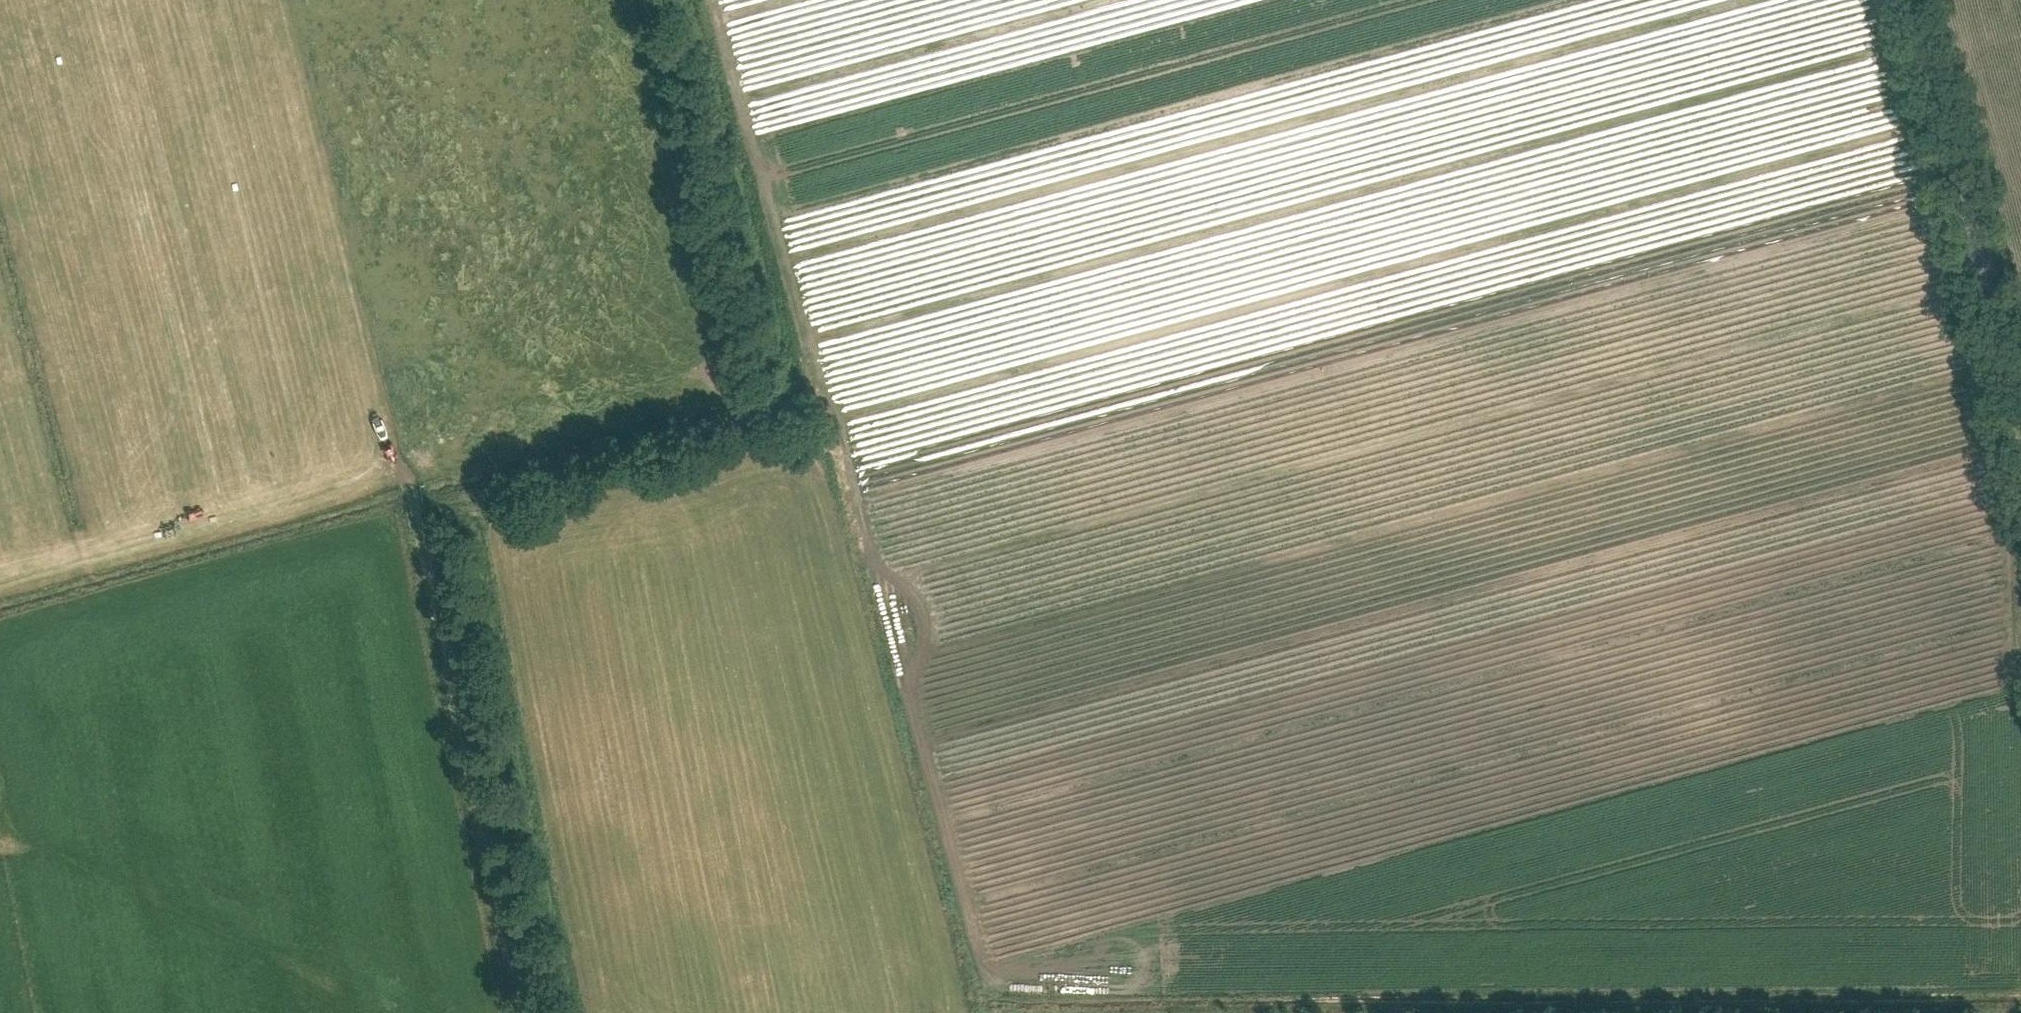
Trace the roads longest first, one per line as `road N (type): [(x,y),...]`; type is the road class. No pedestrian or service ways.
road 1 (track): [(516,1012),(415,526),(410,459)]
road 2 (tertiary): [(2020,403),(1916,0)]

